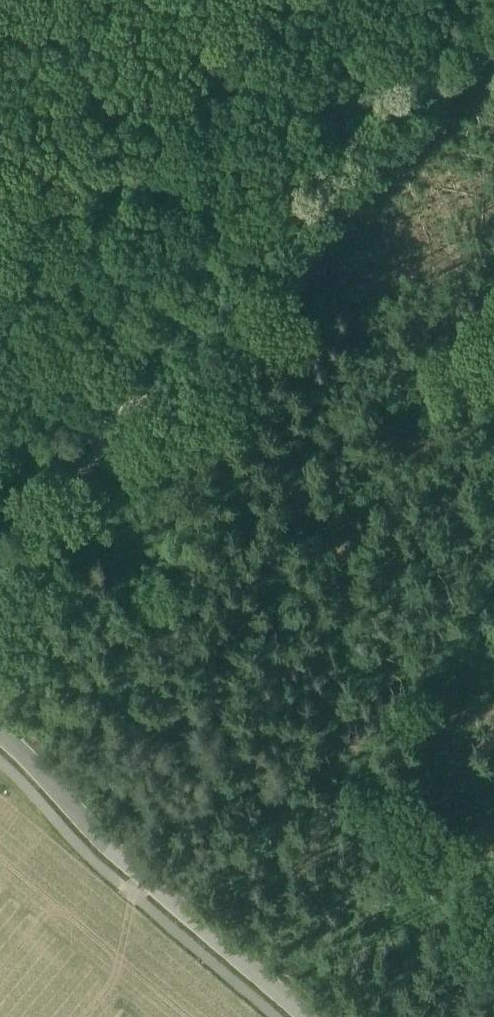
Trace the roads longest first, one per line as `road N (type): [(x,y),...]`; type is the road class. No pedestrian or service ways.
road 1 (track): [(125,424),(493,50)]
road 2 (unclassified): [(0,731),(93,829),(309,1016)]
road 3 (track): [(125,424),(0,231)]
road 4 (track): [(125,424),(0,556)]

